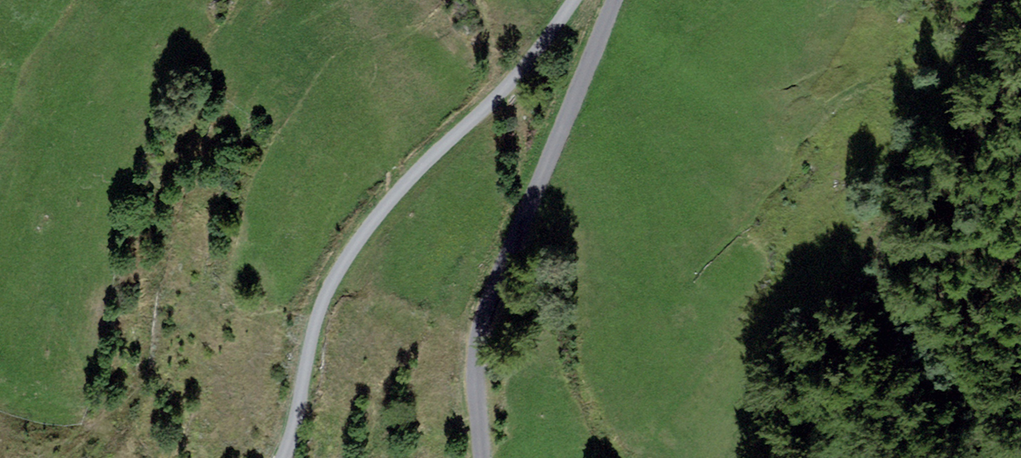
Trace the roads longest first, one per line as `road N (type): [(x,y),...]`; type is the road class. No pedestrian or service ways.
road 1 (unclassified): [(573,0),(524,69),(369,229),(333,282),(285,457)]
road 2 (unclassified): [(481,457),(476,389),(486,306),(611,0)]

